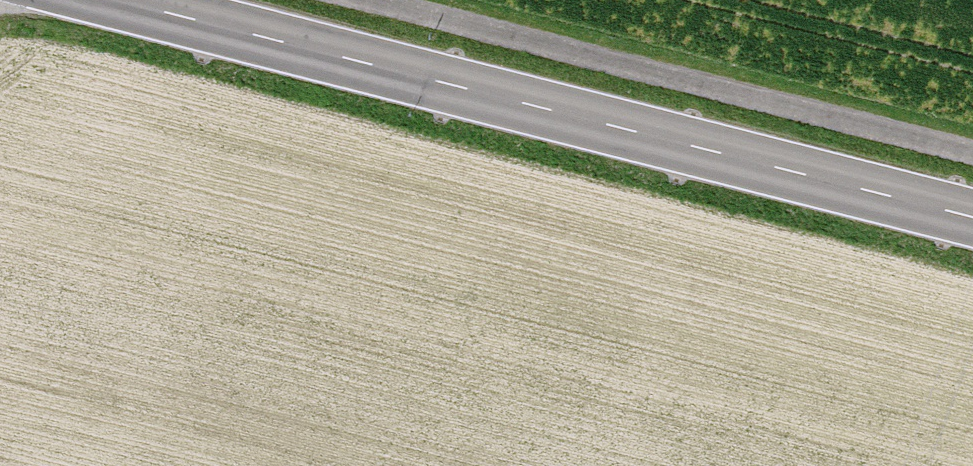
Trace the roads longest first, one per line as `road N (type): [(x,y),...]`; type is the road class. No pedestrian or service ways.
road 1 (primary): [(118,0),(972,217)]
road 2 (track): [(362,0),(972,159)]

